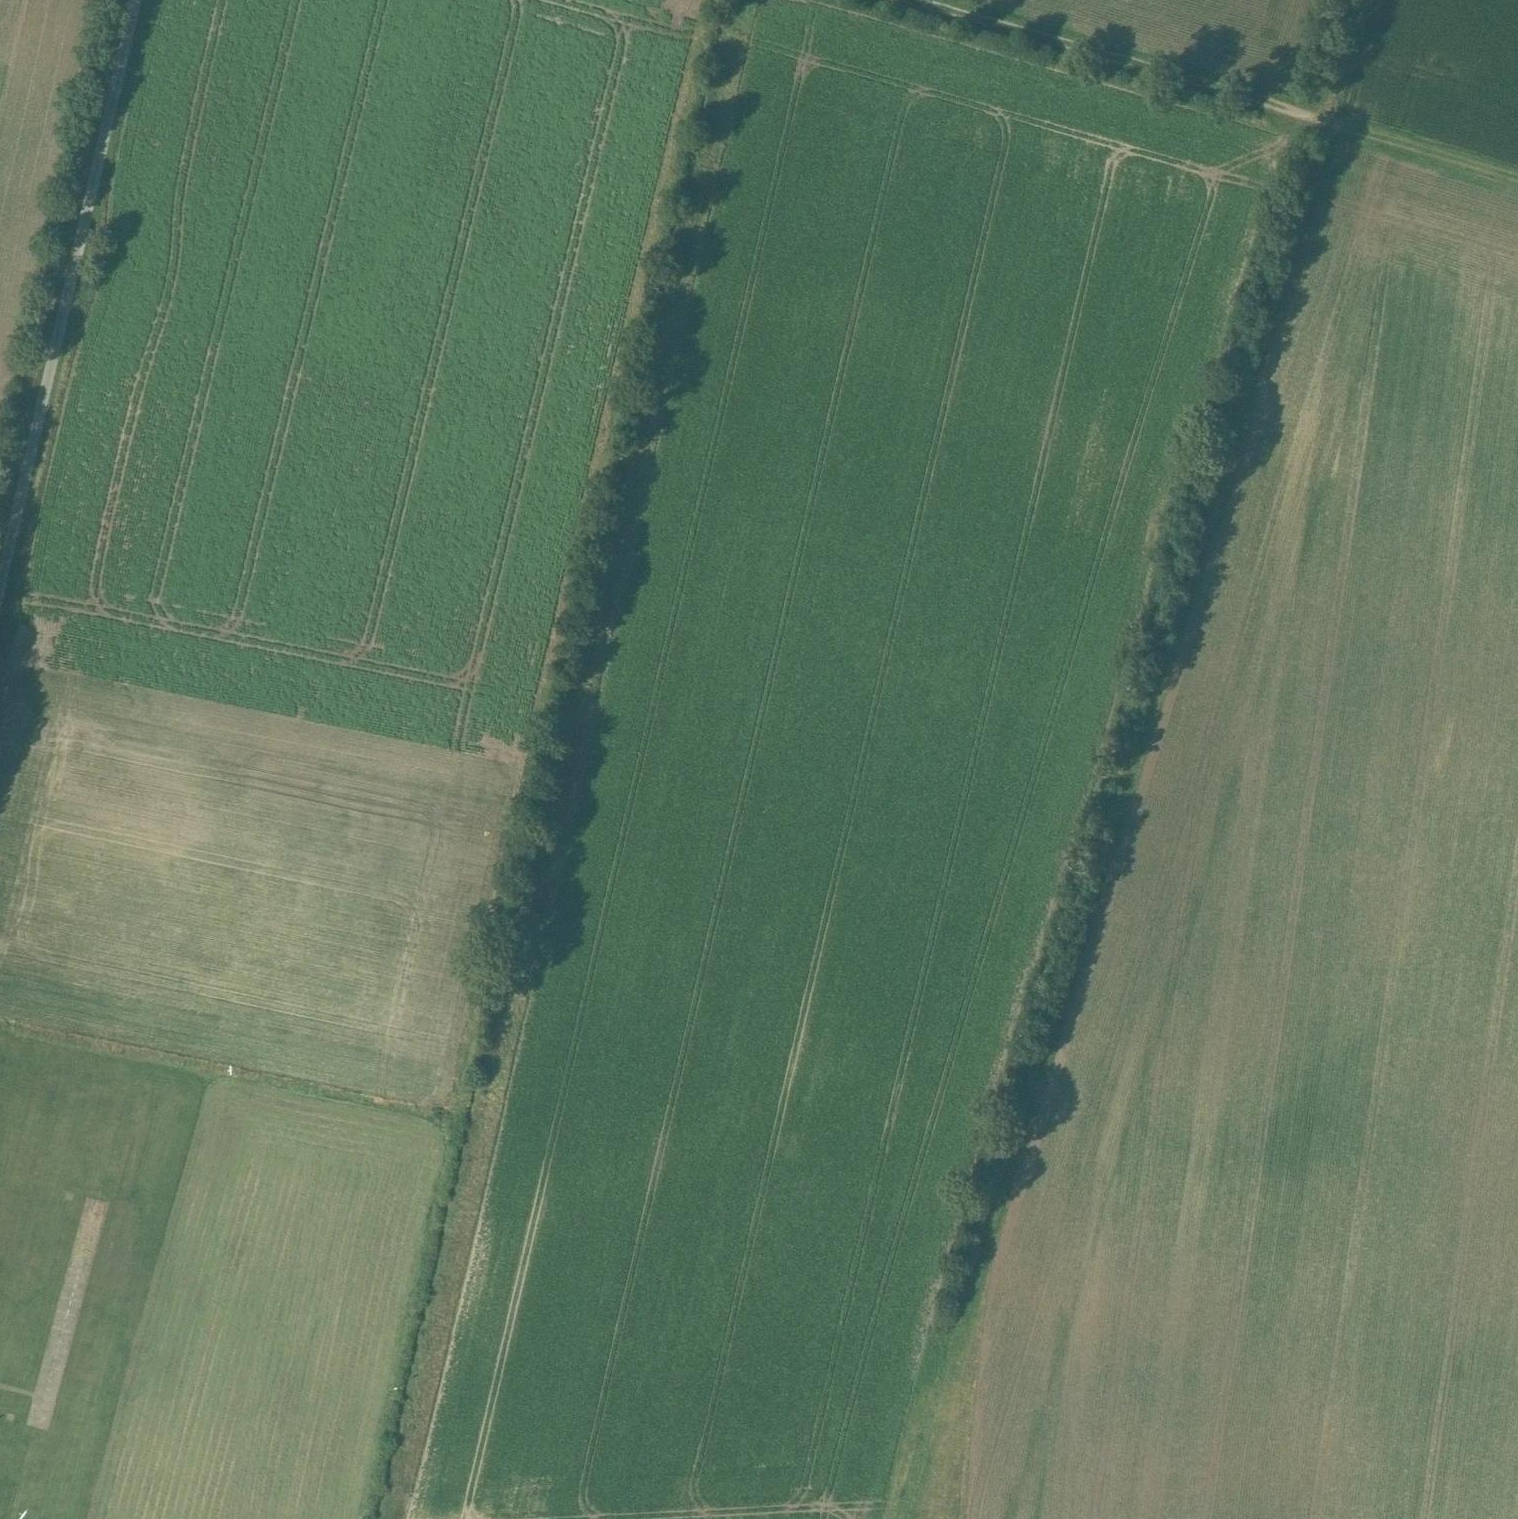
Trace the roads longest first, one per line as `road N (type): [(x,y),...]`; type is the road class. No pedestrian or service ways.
road 1 (track): [(1354,0),(931,1369)]
road 2 (track): [(1517,171),(927,0)]
road 3 (unclassified): [(0,587),(137,0)]
road 4 (track): [(891,1518),(931,1369)]

